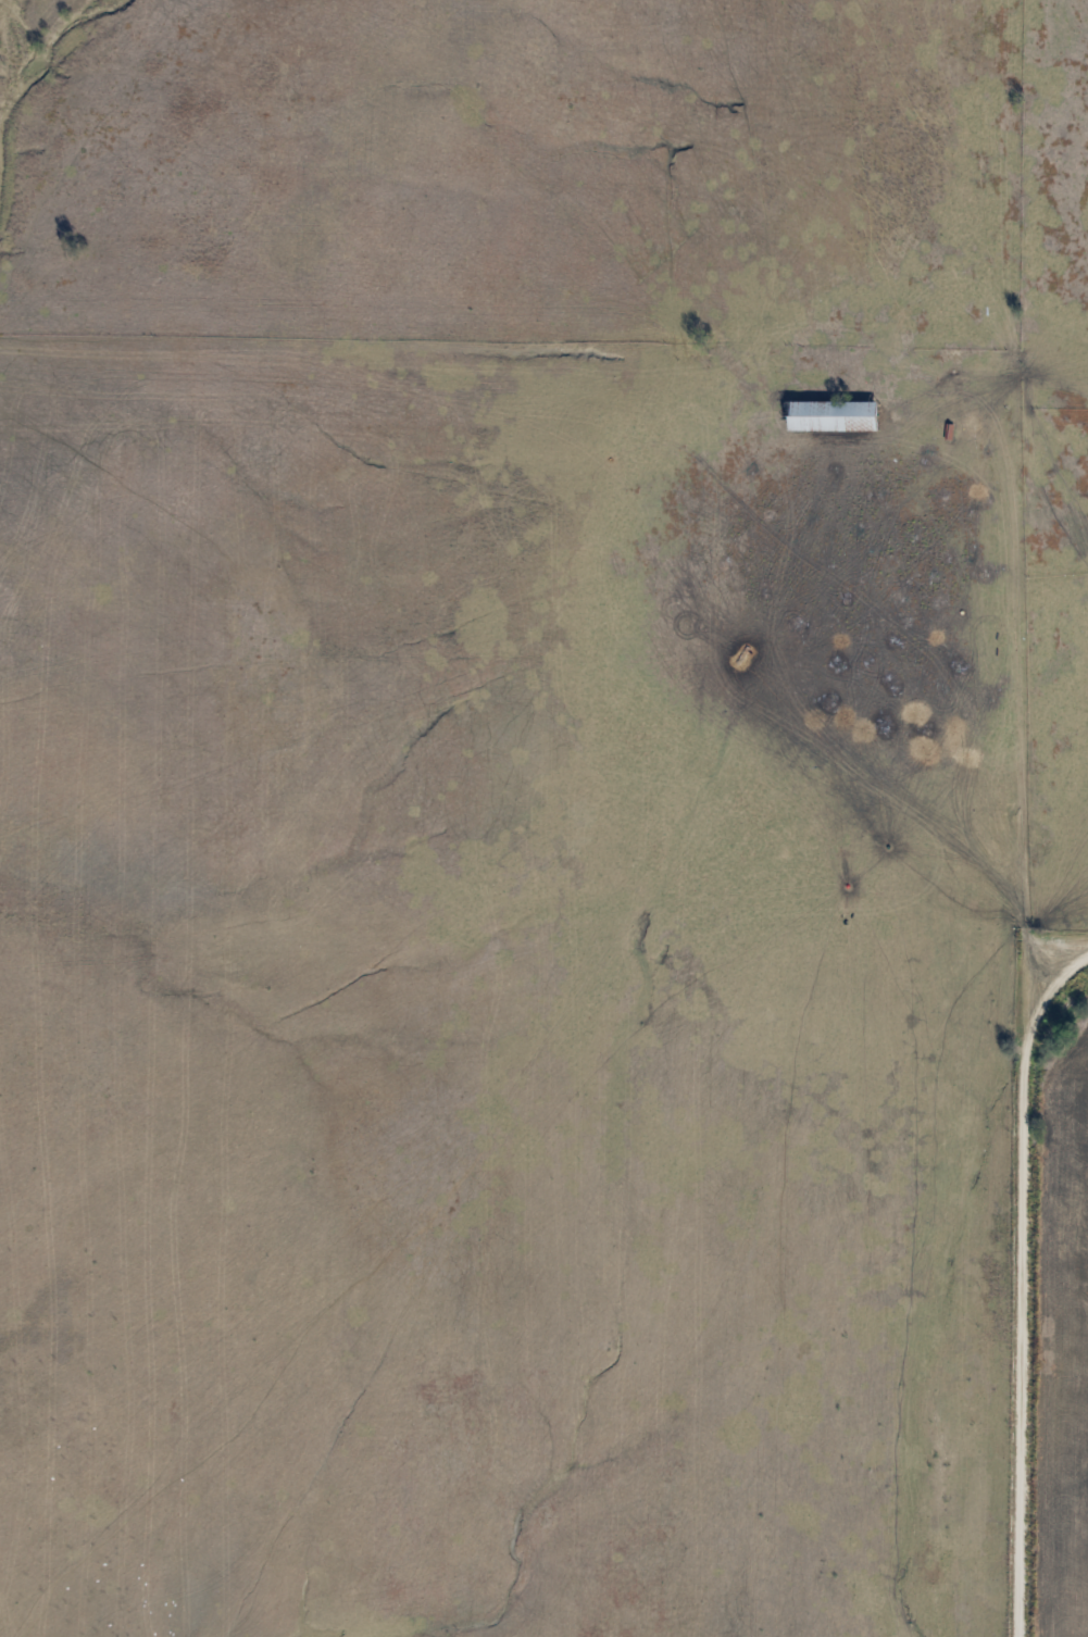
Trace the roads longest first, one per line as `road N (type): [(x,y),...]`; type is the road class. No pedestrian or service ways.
road 1 (residential): [(1018,1636),(1025,1074),(1041,1007),(1064,973),(1087,958)]

